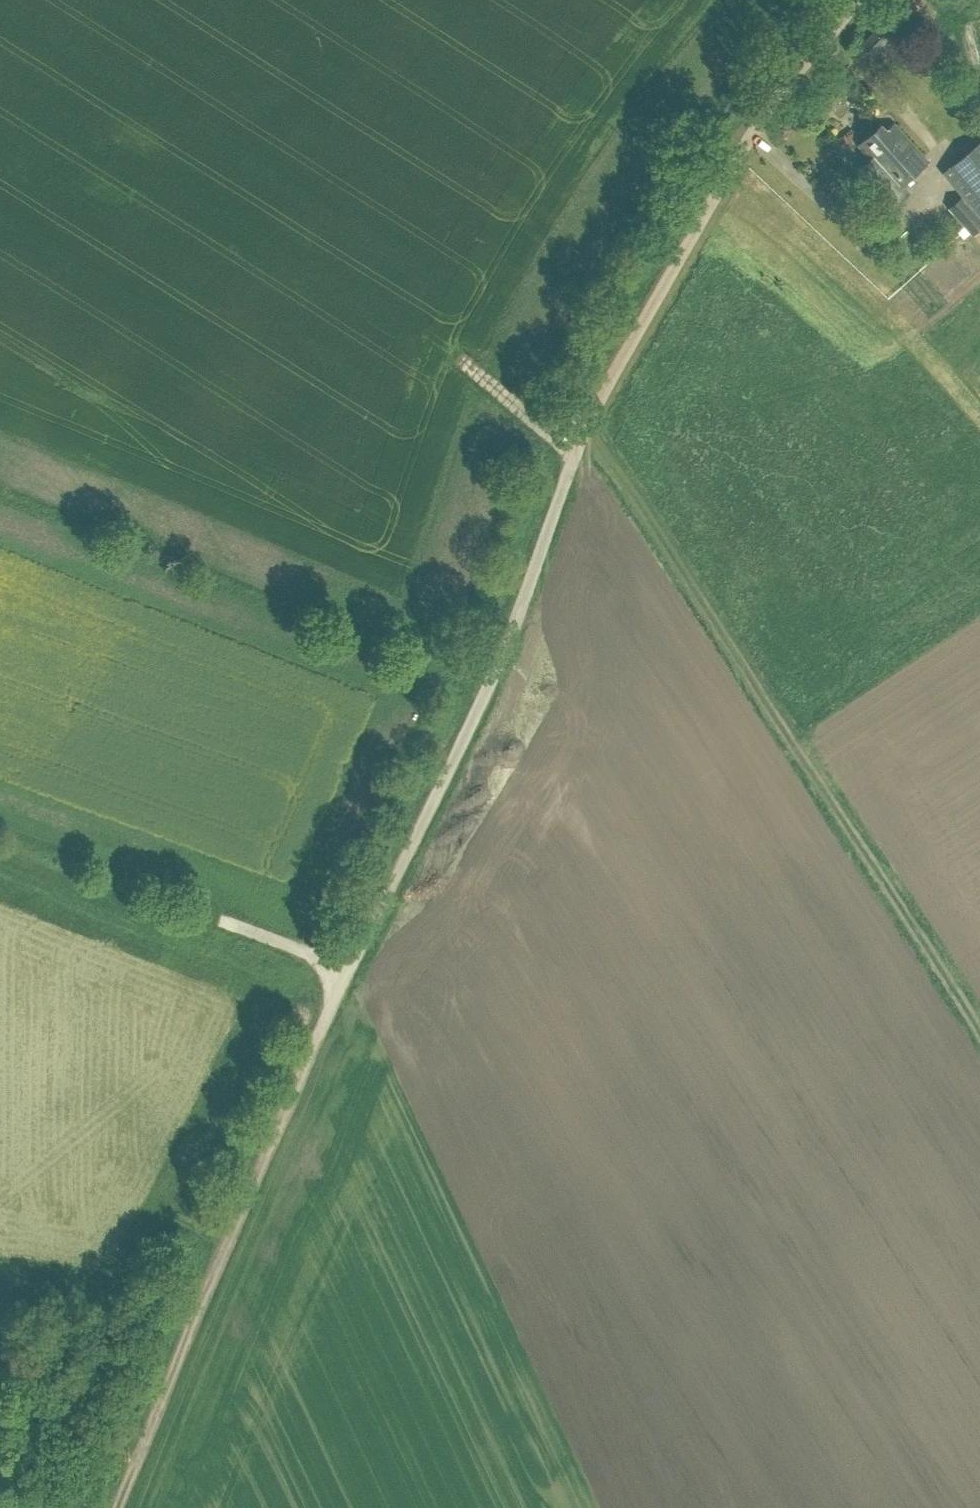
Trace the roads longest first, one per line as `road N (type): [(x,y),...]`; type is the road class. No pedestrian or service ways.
road 1 (unclassified): [(856,0),(755,125),(625,350),(573,458),(510,636),(294,1083)]
road 2 (track): [(294,1083),(118,1507)]

